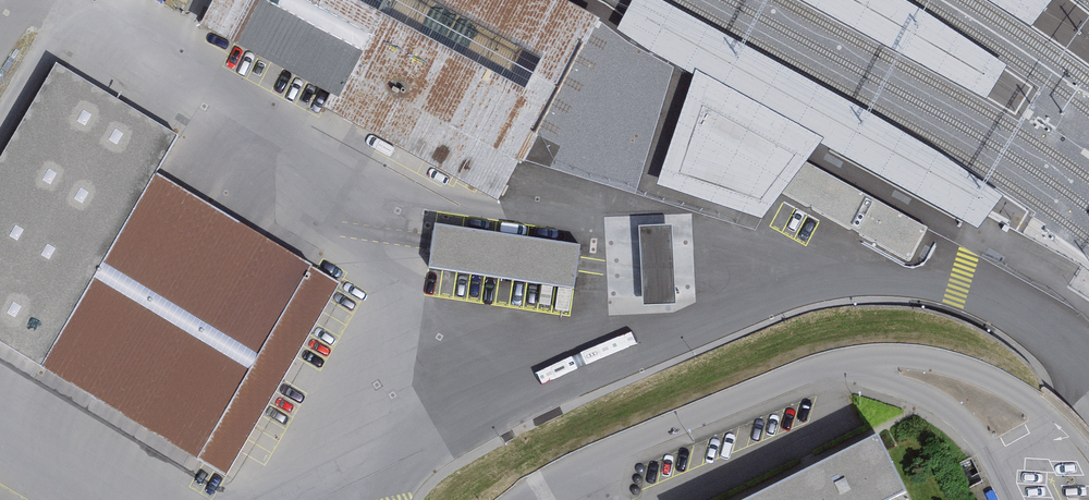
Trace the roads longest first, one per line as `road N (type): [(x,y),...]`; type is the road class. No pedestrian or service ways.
road 1 (unclassified): [(382,499),(400,470),(445,435),(781,294),(871,276)]
road 2 (unclassified): [(871,276),(717,196),(492,220),(388,194)]
road 3 (unclassified): [(871,276),(956,284),(1048,329),(1088,360)]

